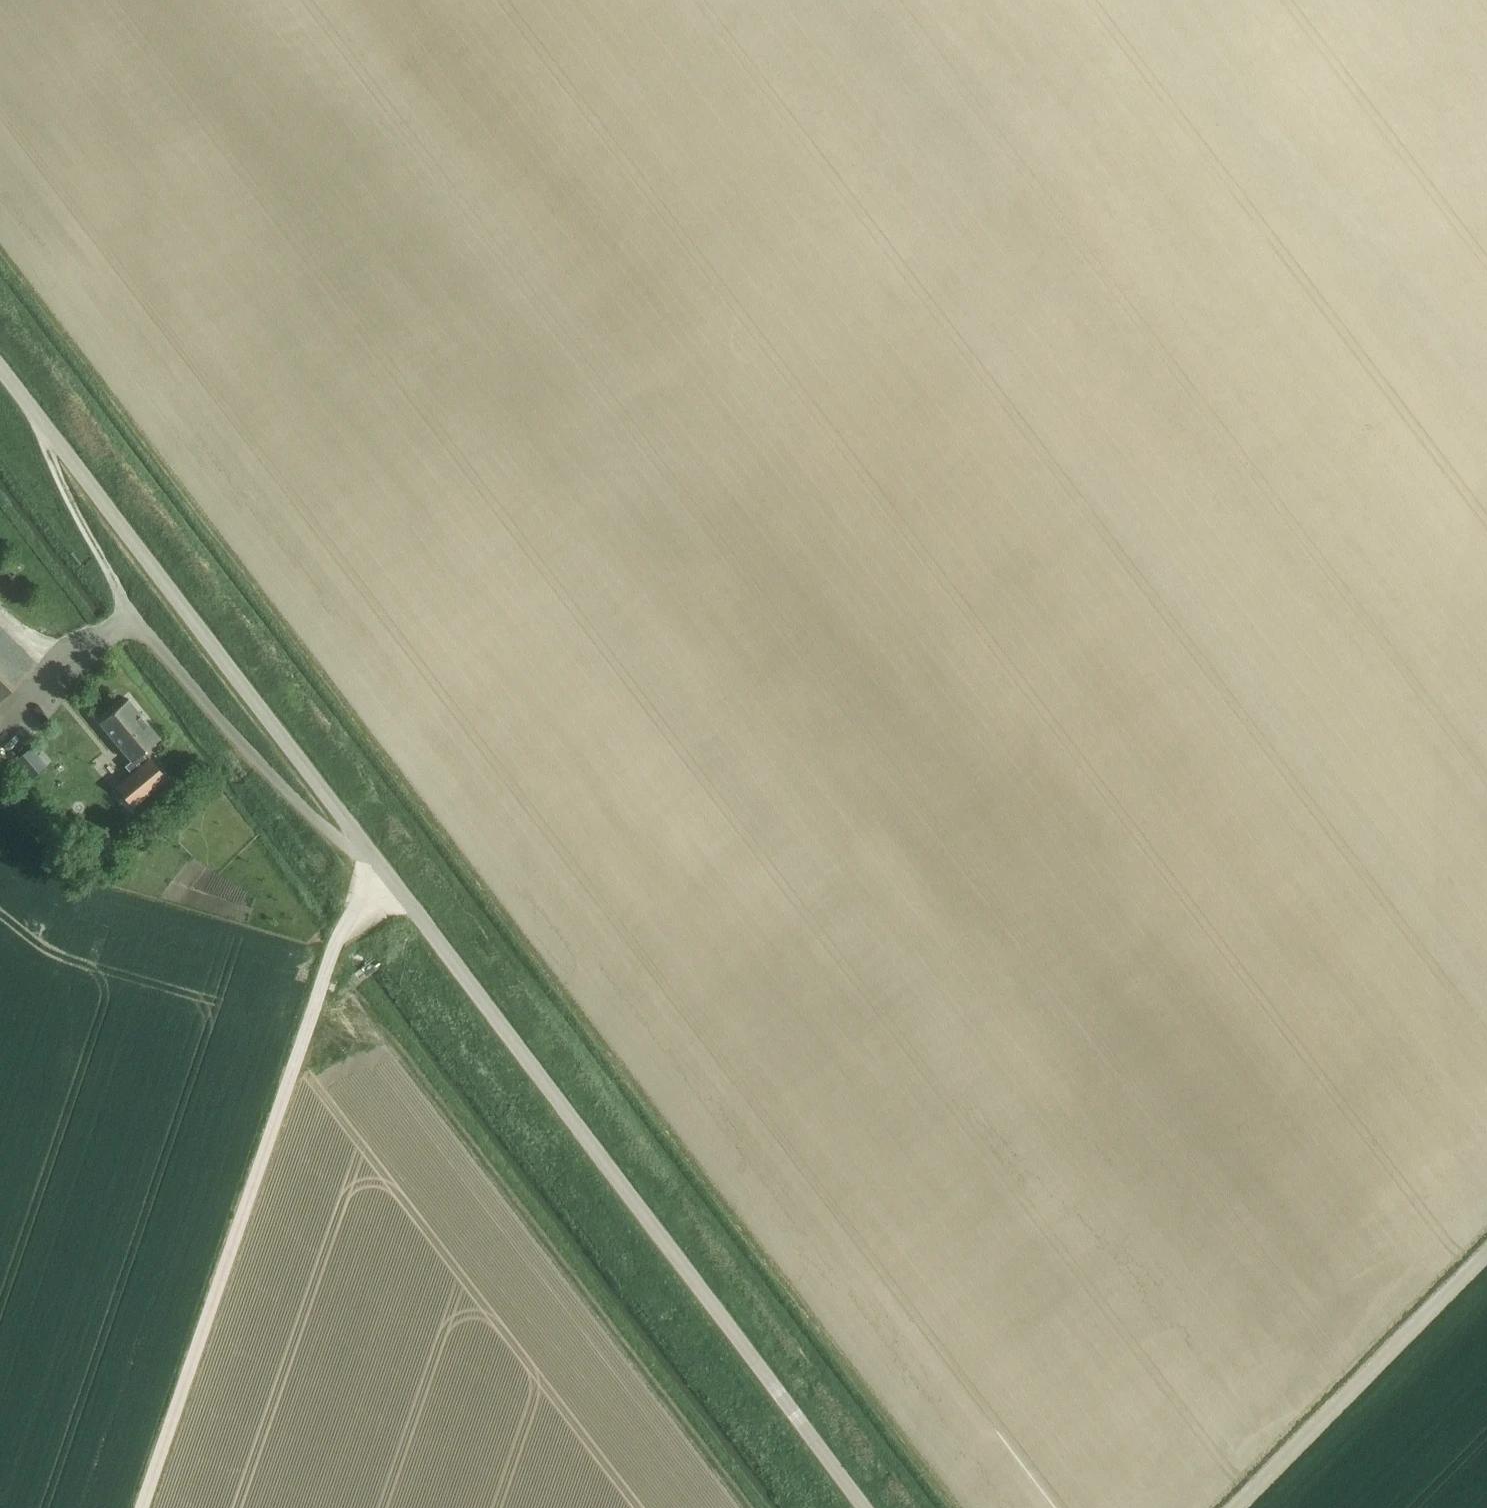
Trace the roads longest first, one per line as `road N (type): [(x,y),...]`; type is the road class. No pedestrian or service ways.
road 1 (unclassified): [(864,1507),(0,368)]
road 2 (unclassified): [(1233,1507),(1486,1252)]

